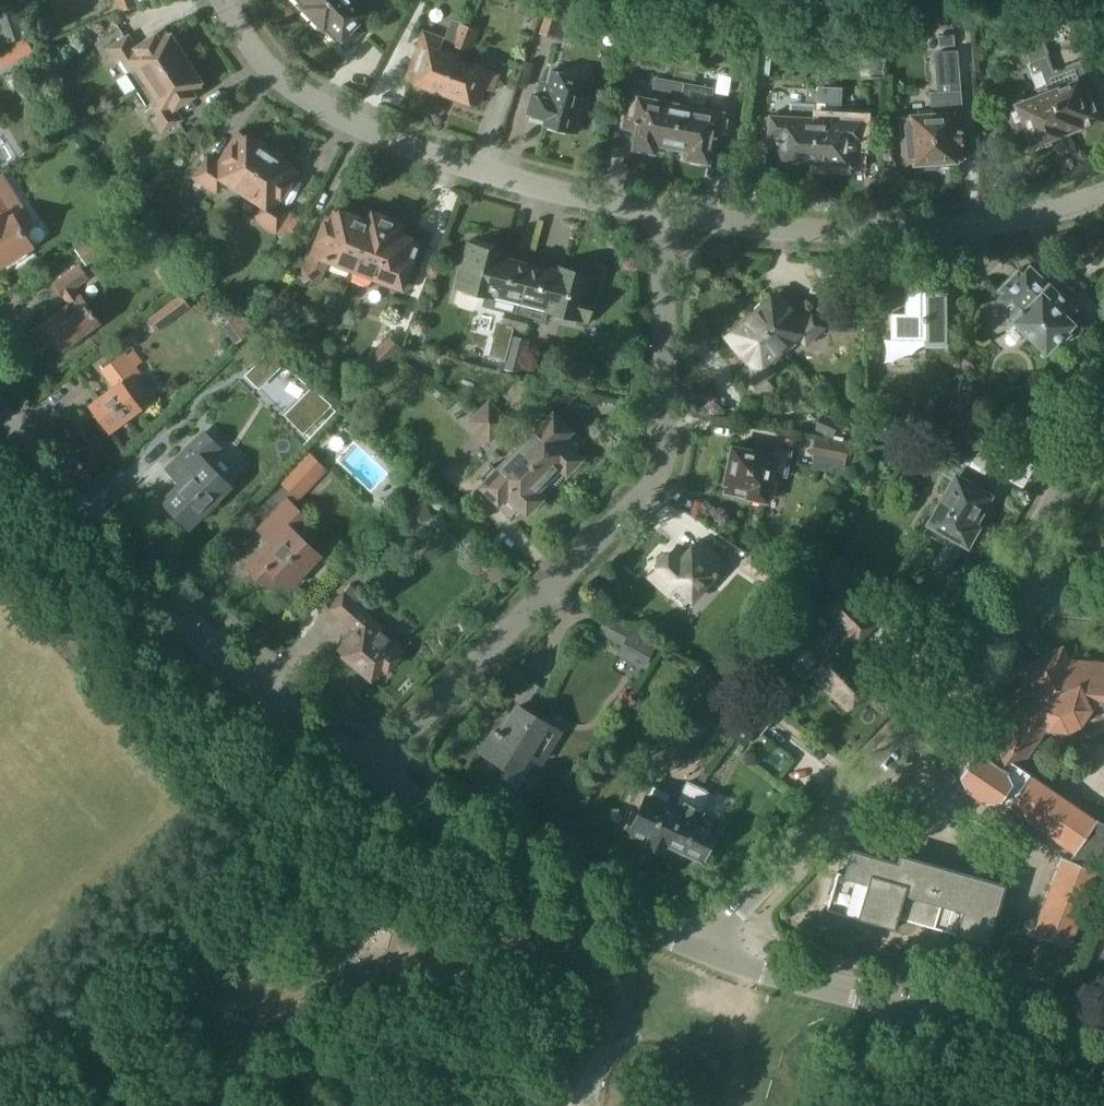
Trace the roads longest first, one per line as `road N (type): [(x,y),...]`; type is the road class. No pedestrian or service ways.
road 1 (residential): [(370,775),(660,468),(669,214)]
road 2 (residential): [(370,775),(175,610),(43,466),(0,407)]
road 3 (residential): [(669,214),(515,180),(368,130),(271,71),(224,0)]
road 4 (residential): [(713,947),(869,774),(1005,586)]
road 5 (residential): [(1103,195),(1014,219),(924,229),(820,230),(669,214)]
road 6 (residential): [(1103,1060),(1059,1029),(984,999),(713,947)]
road 7 (residential): [(713,947),(464,835),(370,775)]
road 8 (residential): [(1005,586),(1103,398)]

